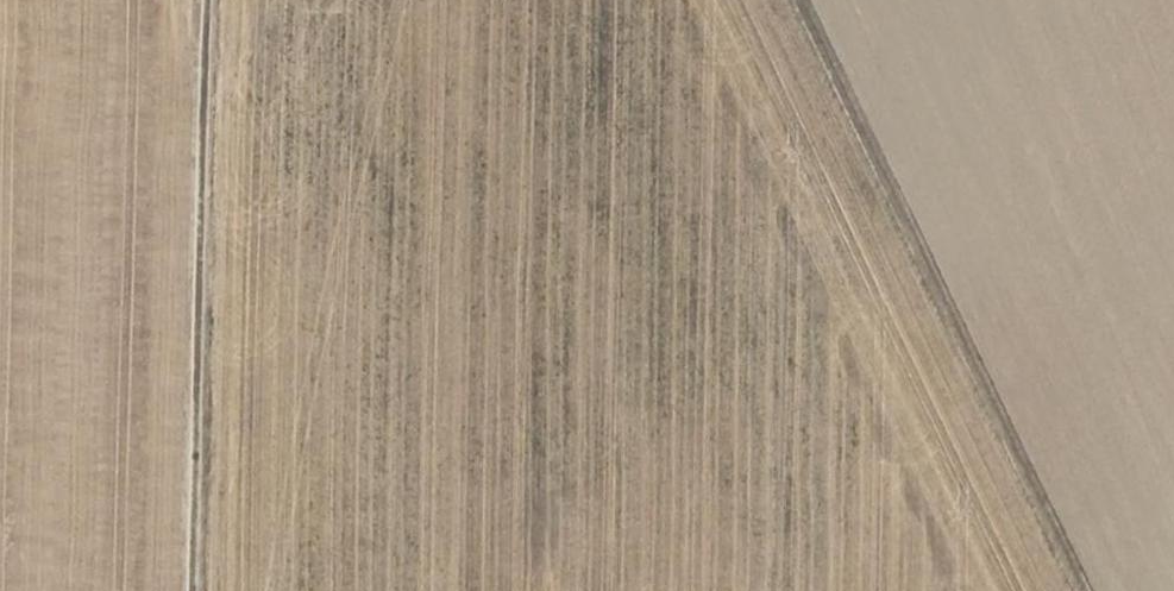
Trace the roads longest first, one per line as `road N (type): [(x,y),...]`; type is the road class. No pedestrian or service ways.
road 1 (track): [(1062,590),(781,0)]
road 2 (track): [(209,0),(197,590)]

